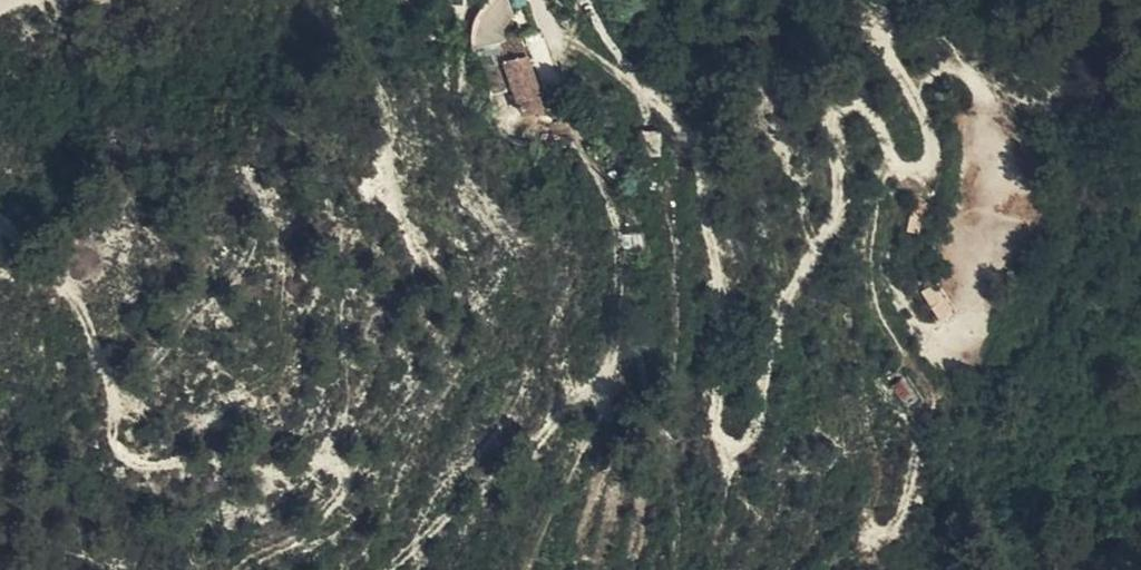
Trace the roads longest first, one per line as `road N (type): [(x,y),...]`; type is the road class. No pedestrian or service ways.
road 1 (track): [(835,0),(860,18),(925,111),(930,157),(917,173),(897,167),(862,110),(836,110),(825,129),(834,205),(824,246),(772,333),(752,437),(736,448),(715,444),(721,307),(703,189),(672,120),(602,62),(556,37)]
road 2 (track): [(0,269),(38,269),(72,292),(111,381),(130,457),(334,466),(332,508),(246,569)]
road 3 (track): [(556,37),(566,112),(597,167),(619,241),(619,338),(601,413),(524,569)]
road 4 (track): [(395,569),(518,464),(582,397),(607,389)]

